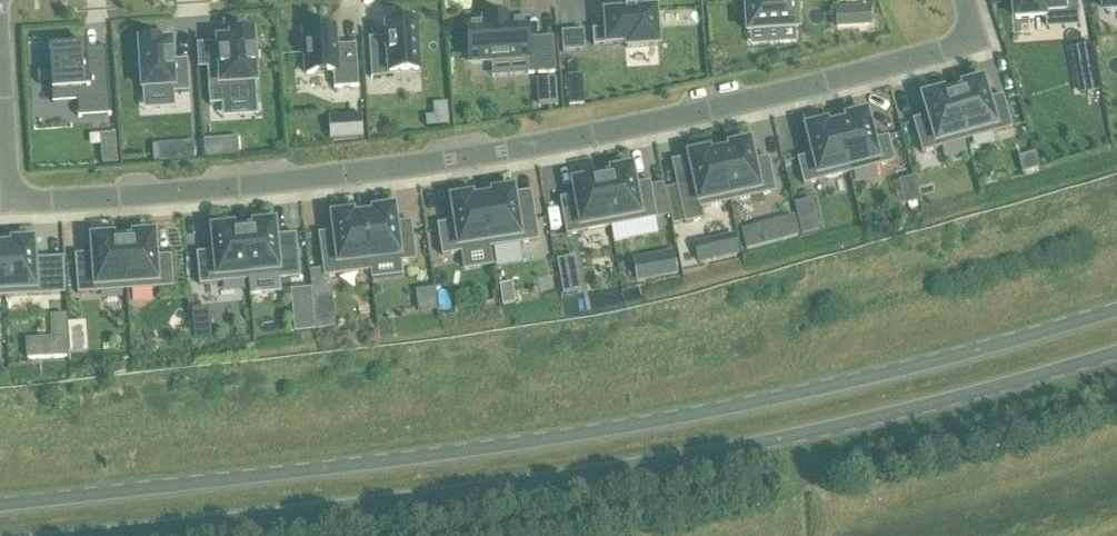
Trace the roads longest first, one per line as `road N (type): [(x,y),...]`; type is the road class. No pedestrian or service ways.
road 1 (residential): [(0,33),(10,177),(23,198),(45,201),(324,177),(619,130),(937,52),(967,34),(964,0)]
road 2 (primary): [(1116,311),(856,382),(631,426),(0,506)]
road 3 (primary): [(98,535),(524,485),(749,447),(1116,353)]

